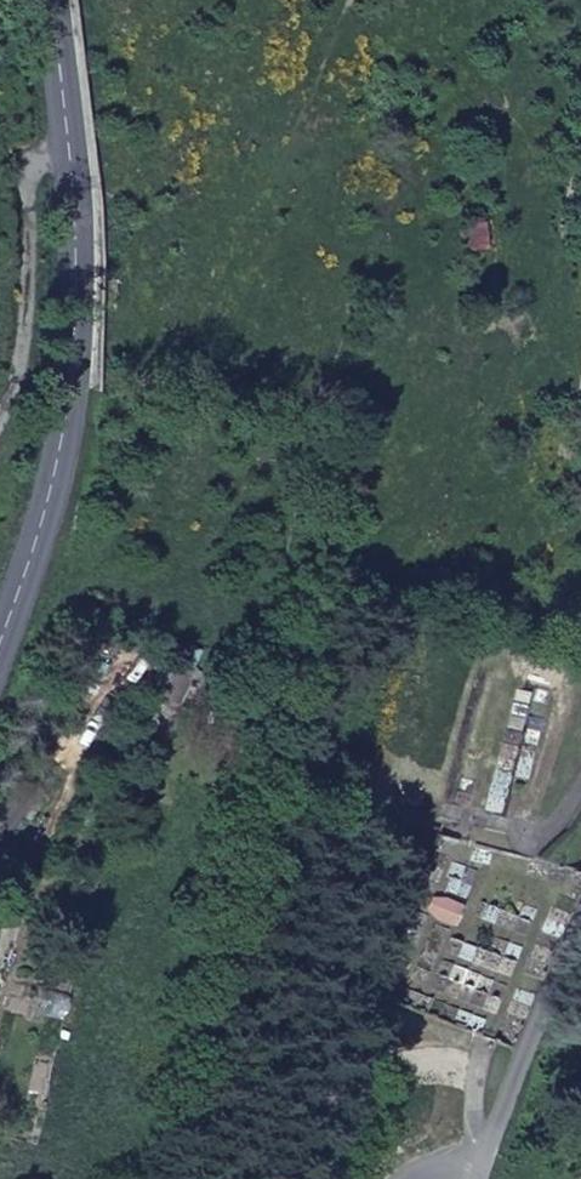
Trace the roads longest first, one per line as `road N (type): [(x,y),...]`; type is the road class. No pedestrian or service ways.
road 1 (secondary): [(0,643),(74,401),(79,293),(51,0)]
road 2 (unclassified): [(501,1178),(580,986)]

